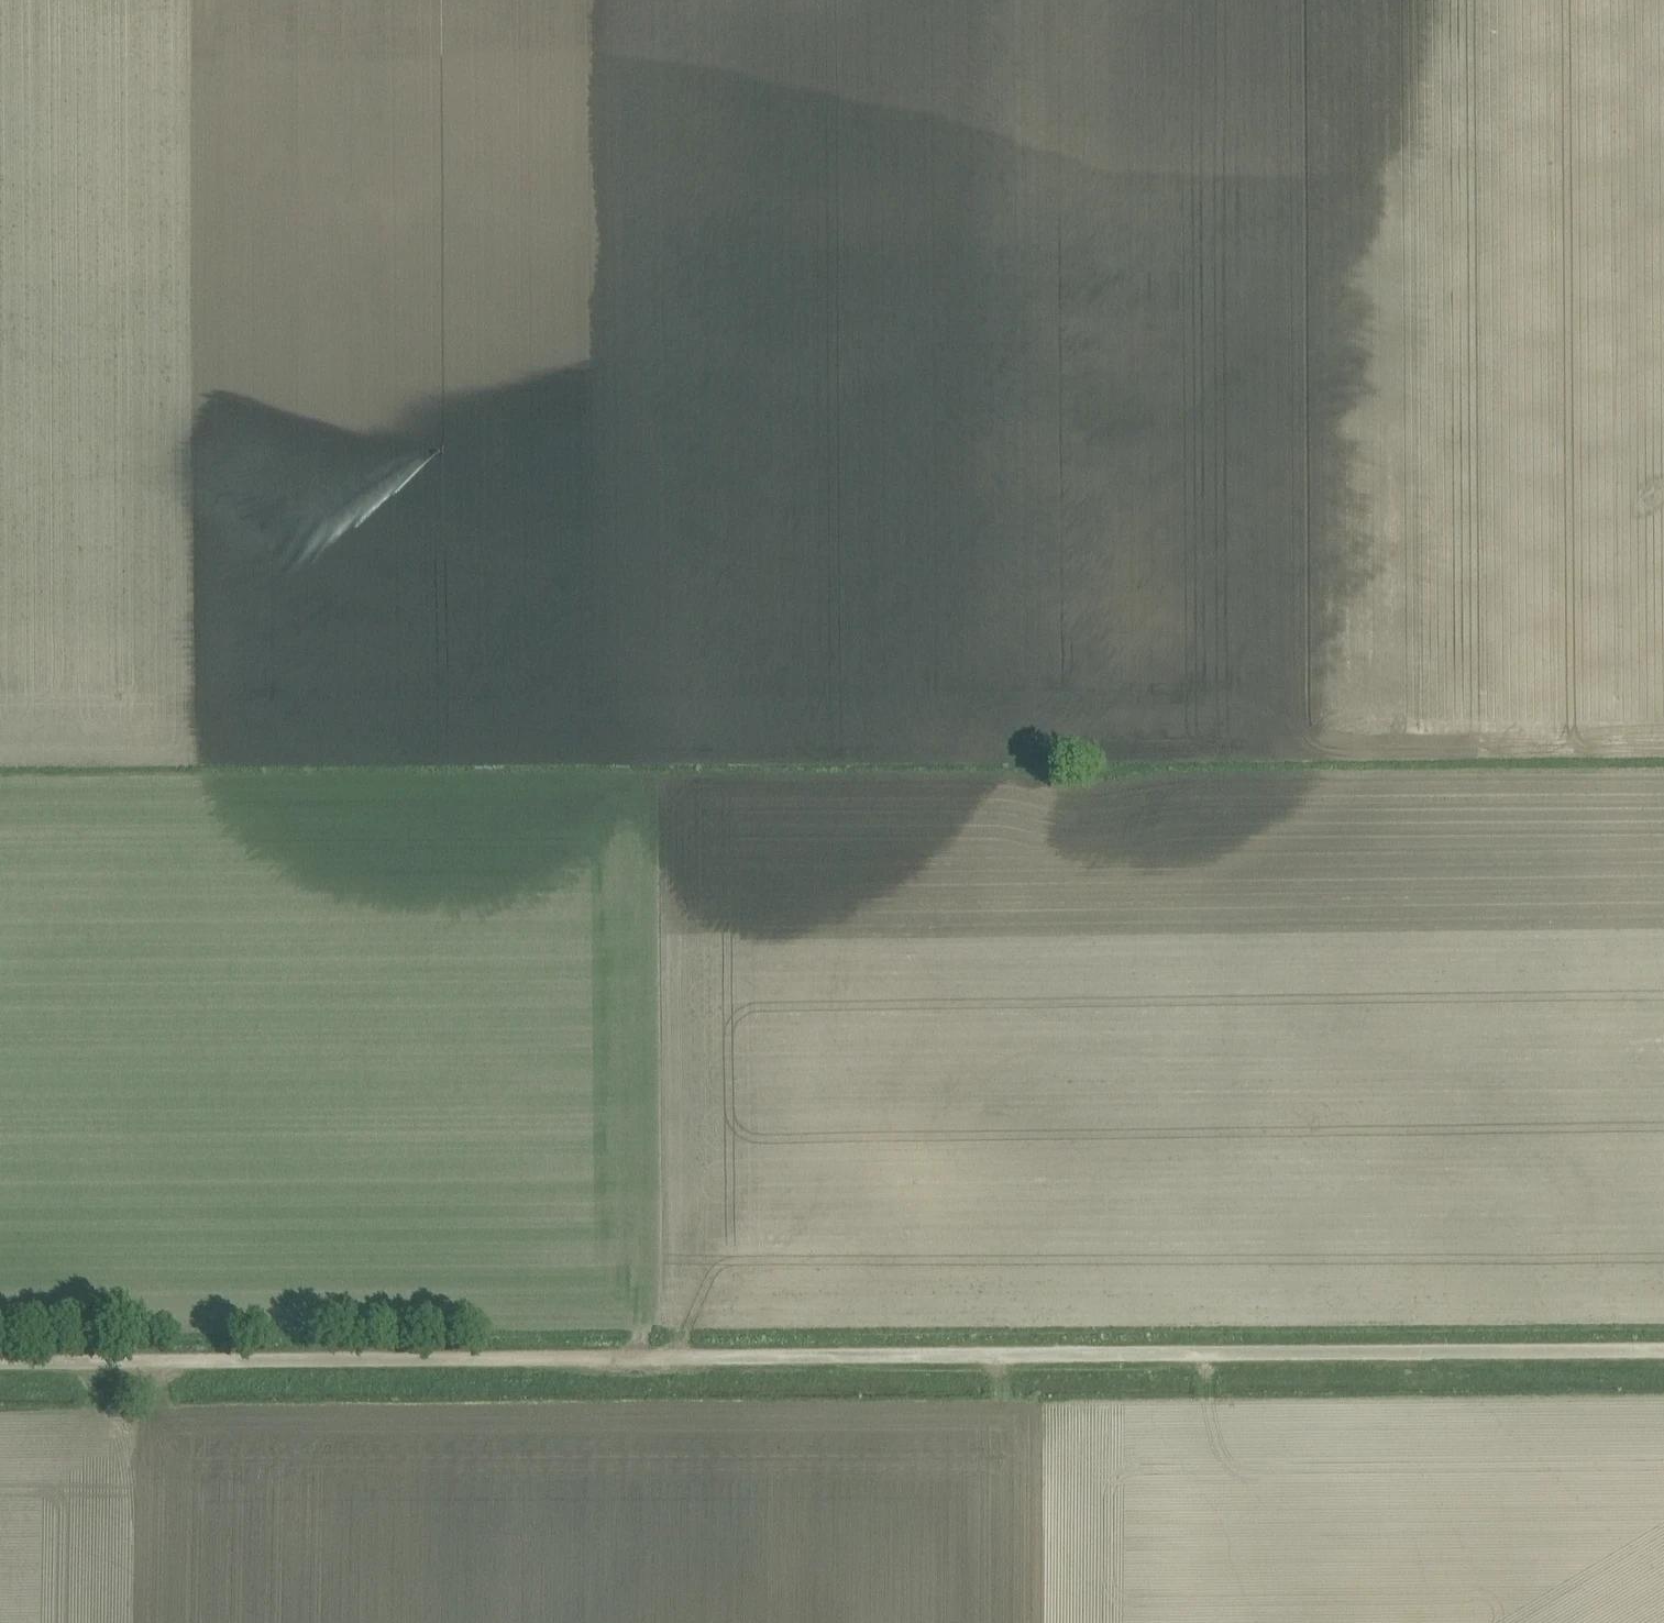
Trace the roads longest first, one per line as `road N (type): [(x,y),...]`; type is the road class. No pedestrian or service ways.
road 1 (unclassified): [(0,1361),(1663,1350)]

